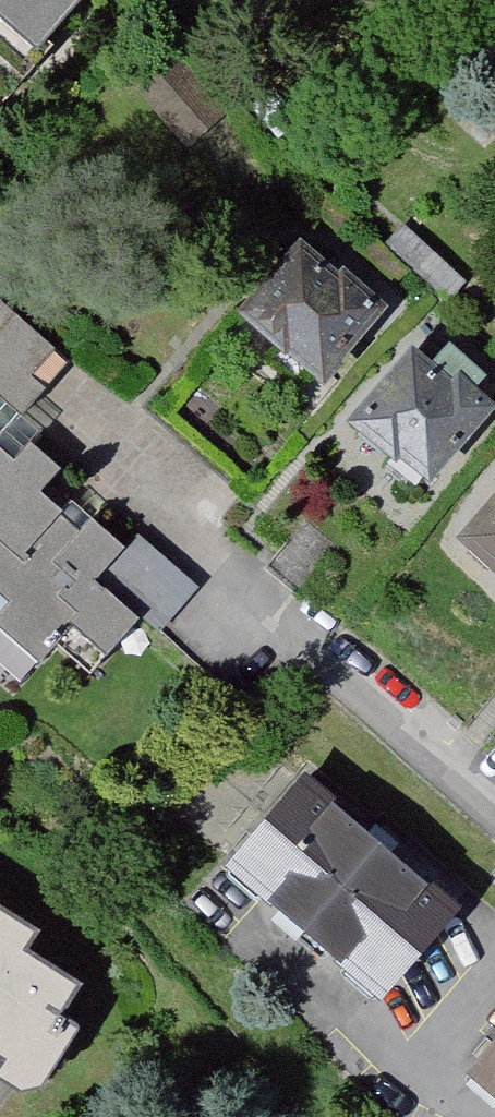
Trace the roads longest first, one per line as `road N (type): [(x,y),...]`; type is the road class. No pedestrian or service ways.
road 1 (residential): [(494,806),(144,498)]

